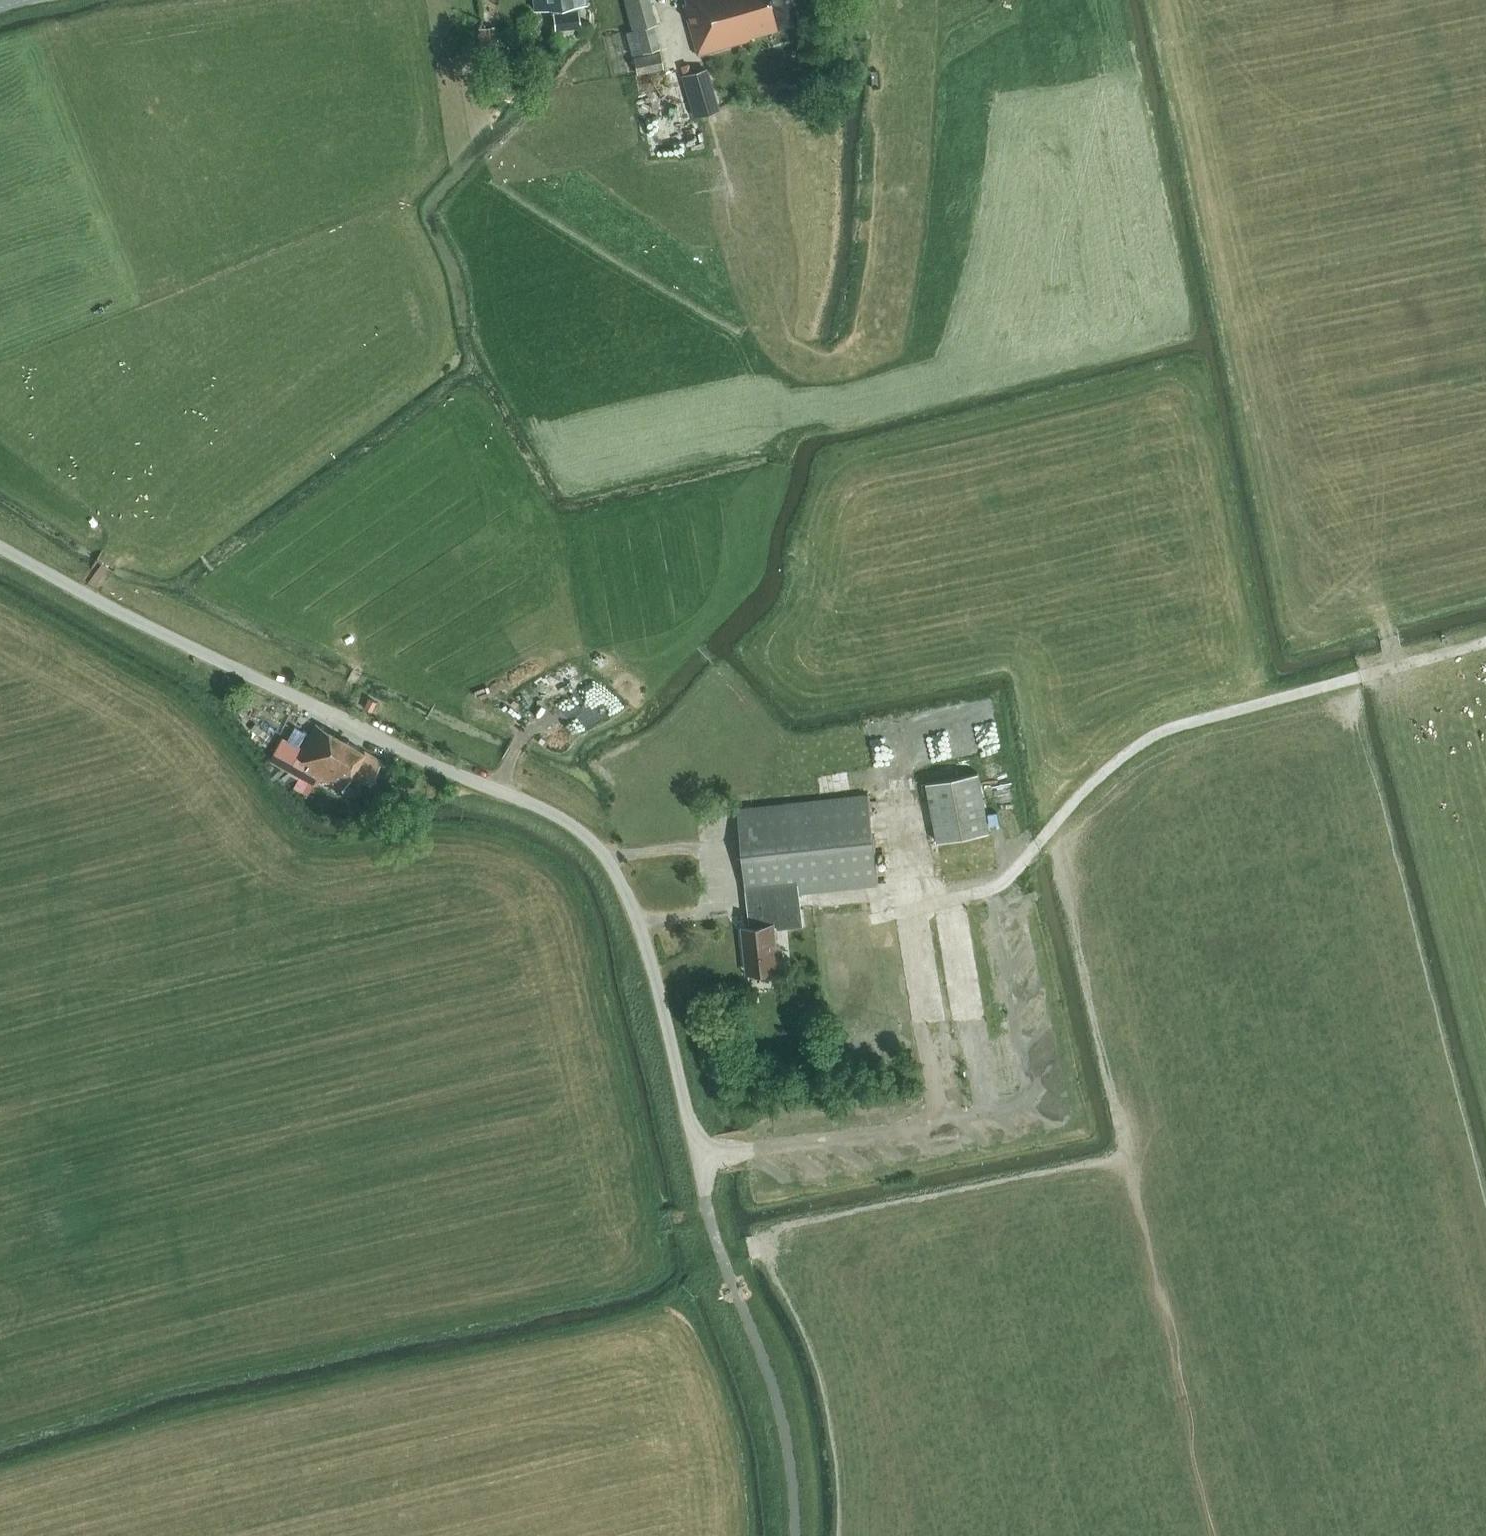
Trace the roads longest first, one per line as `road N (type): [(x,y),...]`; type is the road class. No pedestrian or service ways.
road 1 (unclassified): [(735,1285),(715,1233),(643,928),(612,858),(594,840),(554,811),(148,627),(0,544)]

